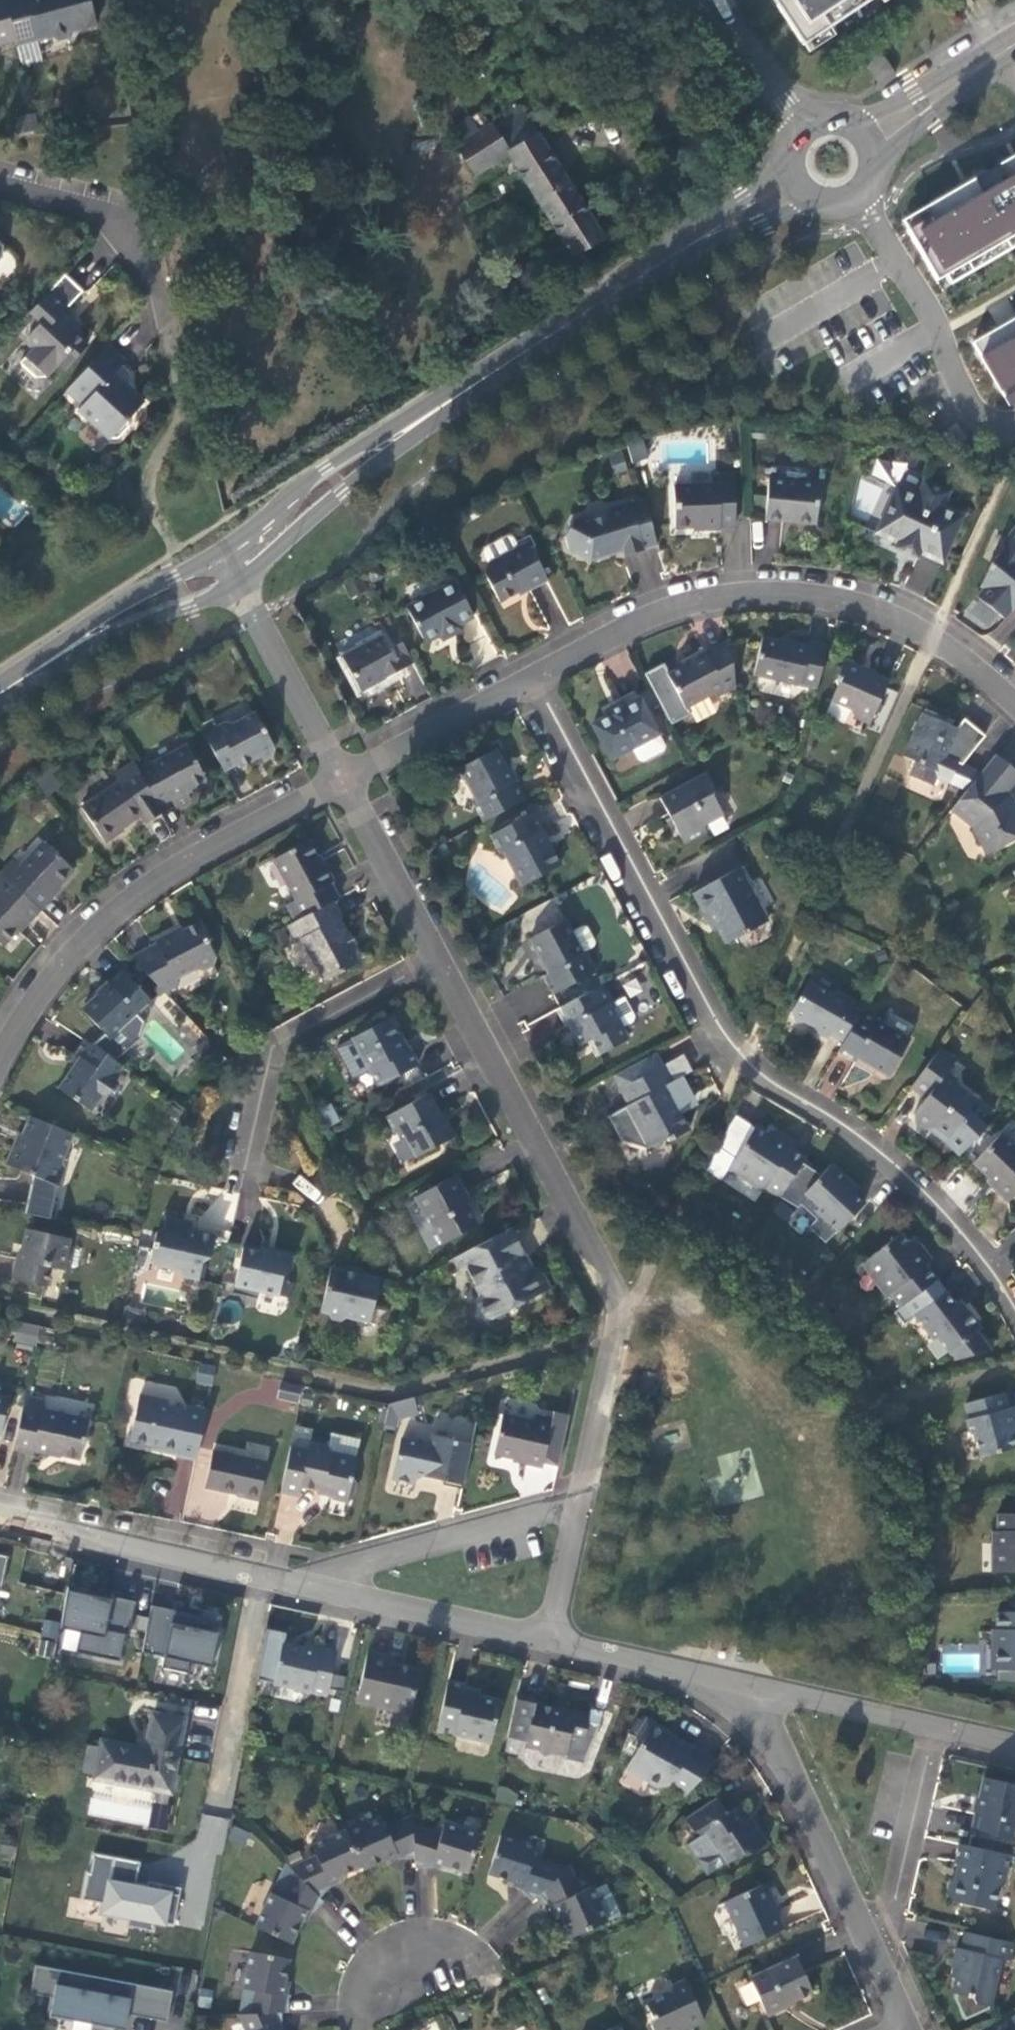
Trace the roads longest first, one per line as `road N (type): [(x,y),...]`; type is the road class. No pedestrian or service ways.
road 1 (residential): [(1014,1300),(932,1201),(862,1141),(781,1087),(727,1035),(532,674)]
road 2 (secondary): [(229,565),(336,473),(728,213)]
road 3 (residential): [(437,951),(621,1301),(627,1326),(586,1501)]
road 4 (residential): [(1014,701),(934,637),(871,610),(789,593),(710,600),(626,622),(532,674)]
road 5 (residential): [(337,772),(122,904),(58,974),(0,1061)]
road 6 (residential): [(291,1580),(586,1501)]
road 7 (residential): [(0,1507),(291,1580)]
road 8 (residential): [(437,951),(310,1018),(284,1041),(255,1157)]
road 9 (residential): [(855,199),(974,409),(989,420),(1014,420)]
road 10 (residential): [(766,1697),(885,1943)]
road 11 (residential): [(291,1580),(549,1644)]
road 12 (secondary): [(0,688),(123,612),(229,565)]
road 13 (residential): [(0,185),(129,224),(170,324)]
road 14 (residential): [(229,565),(337,772)]
road 15 (residential): [(549,1644),(766,1697)]
road 16 (residential): [(532,674),(337,772)]
road 17 (residential): [(933,1740),(885,1943)]
road 18 (residential): [(337,772),(437,951)]
road 19 (secondary): [(1014,32),(853,121)]
road 20 (residential): [(766,1697),(933,1740)]
road 21 (residential): [(369,2029),(367,2000),(380,1966),(407,1948),(441,1942),(474,1964)]
road 22 (residential): [(803,126),(689,0)]
road 23 (secondary): [(877,160),(1014,61)]
road 24 (residential): [(586,1501),(549,1644)]

